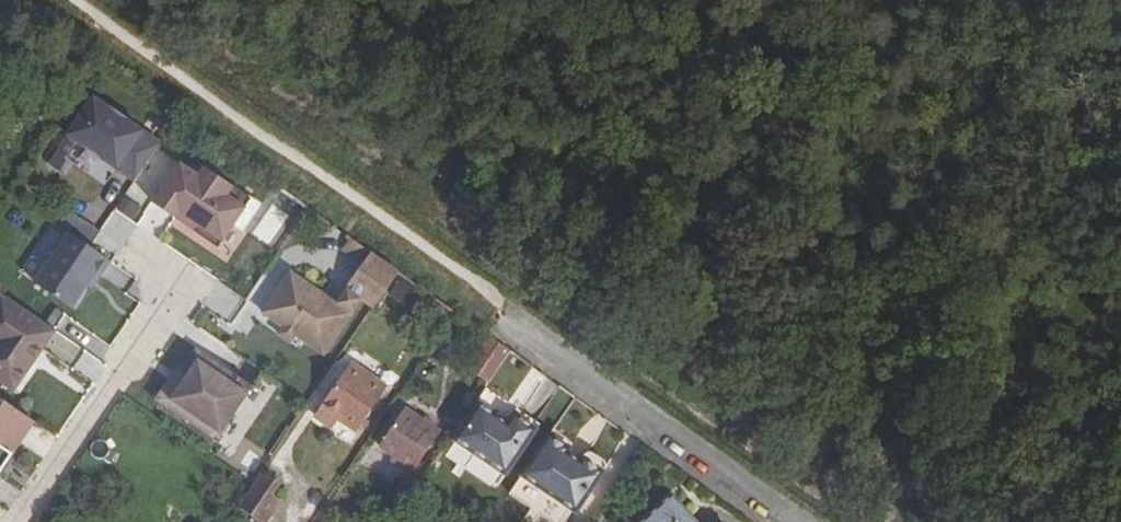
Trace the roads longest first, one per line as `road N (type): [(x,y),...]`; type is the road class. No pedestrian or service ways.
road 1 (track): [(1120,333),(902,521)]

